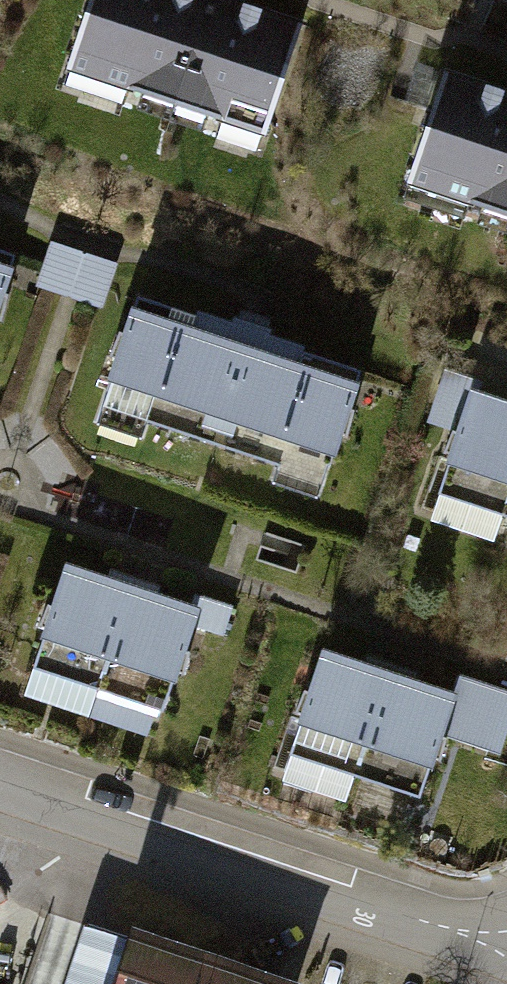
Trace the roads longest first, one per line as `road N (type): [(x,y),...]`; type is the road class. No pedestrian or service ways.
road 1 (residential): [(0,784),(506,960)]

